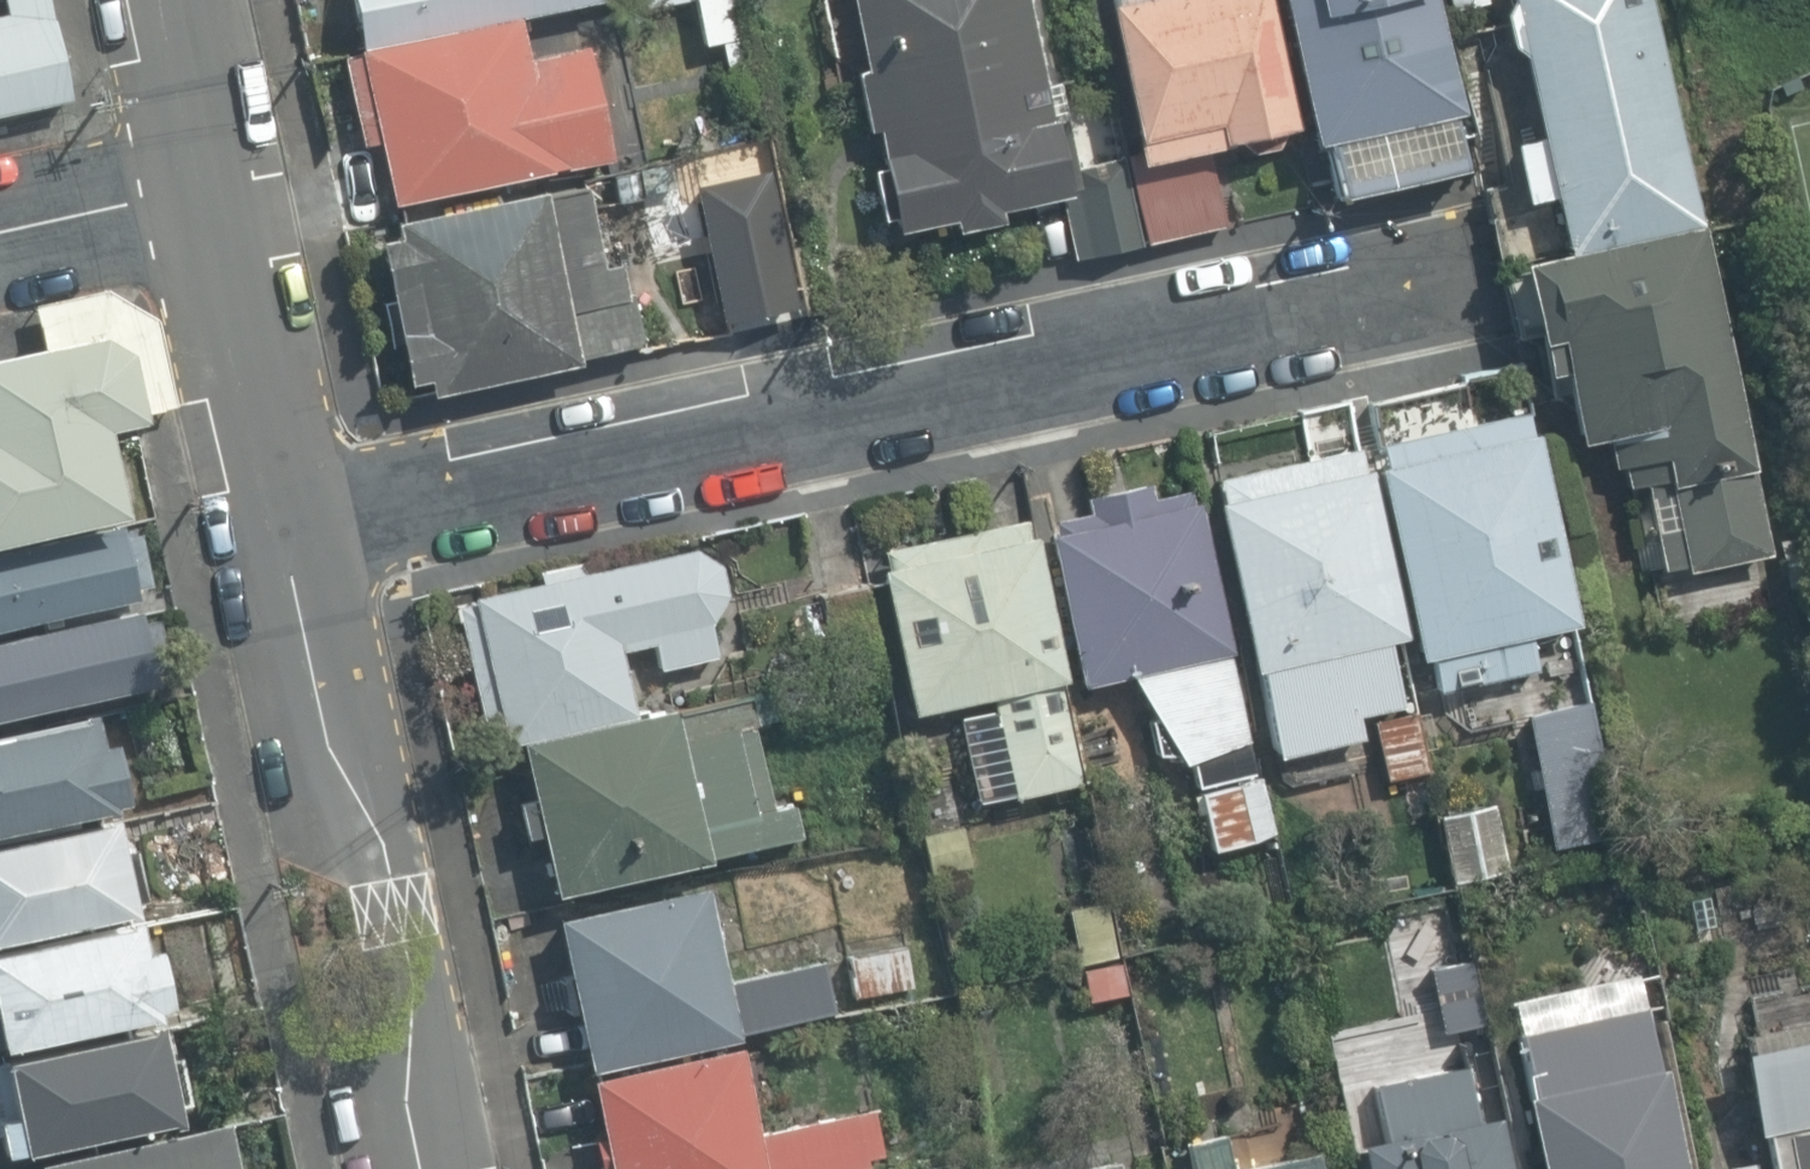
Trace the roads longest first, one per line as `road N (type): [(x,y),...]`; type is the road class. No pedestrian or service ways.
road 1 (residential): [(302,531),(1450,285)]
road 2 (tertiary): [(445,1168),(397,911),(302,531)]
road 3 (tertiary): [(302,531),(223,171)]
road 4 (residential): [(223,171),(0,218)]
road 5 (tertiary): [(223,171),(184,0)]

